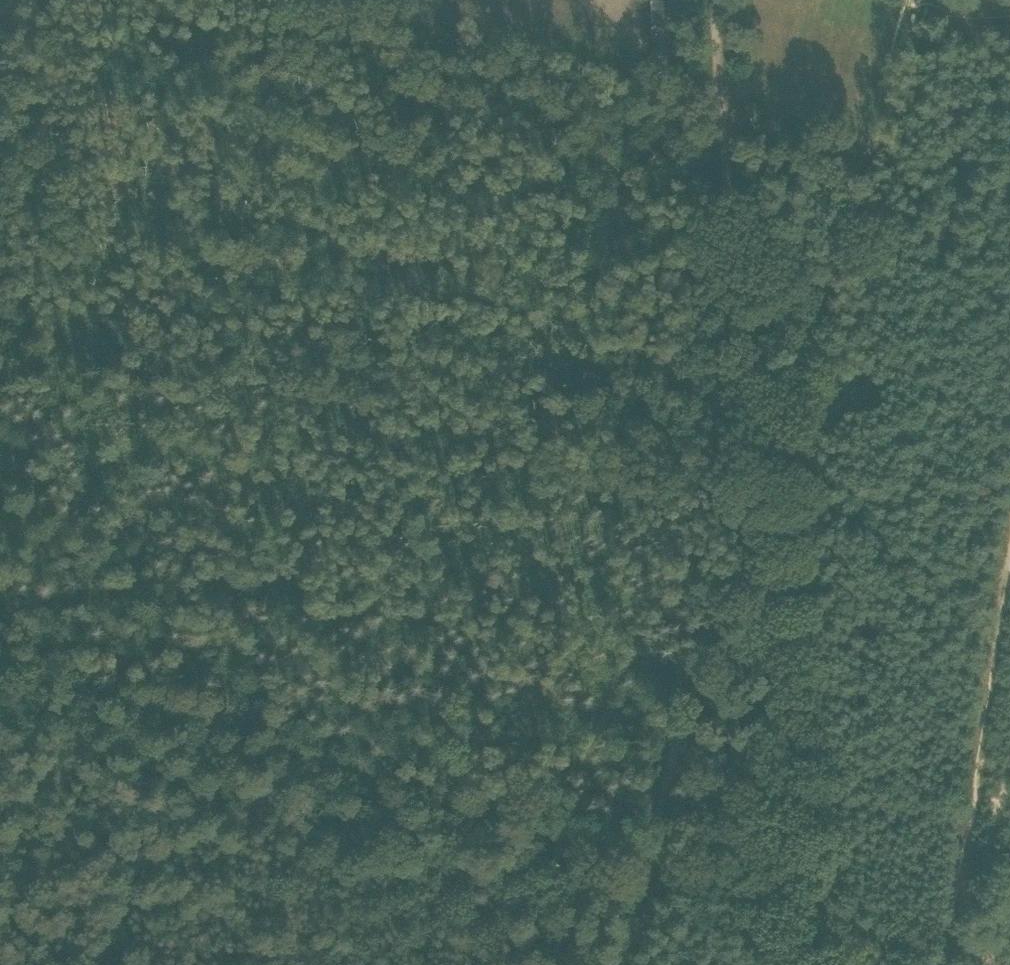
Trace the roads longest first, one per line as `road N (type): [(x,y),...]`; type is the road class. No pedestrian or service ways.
road 1 (track): [(646,861),(0,665)]
road 2 (track): [(761,452),(818,310),(903,0)]
road 3 (track): [(761,452),(750,415),(710,0)]
road 4 (track): [(616,964),(704,658),(732,590),(763,549)]
road 5 (track): [(763,549),(802,964)]
road 6 (track): [(1009,571),(938,964)]
road 7 (track): [(646,861),(797,908)]

